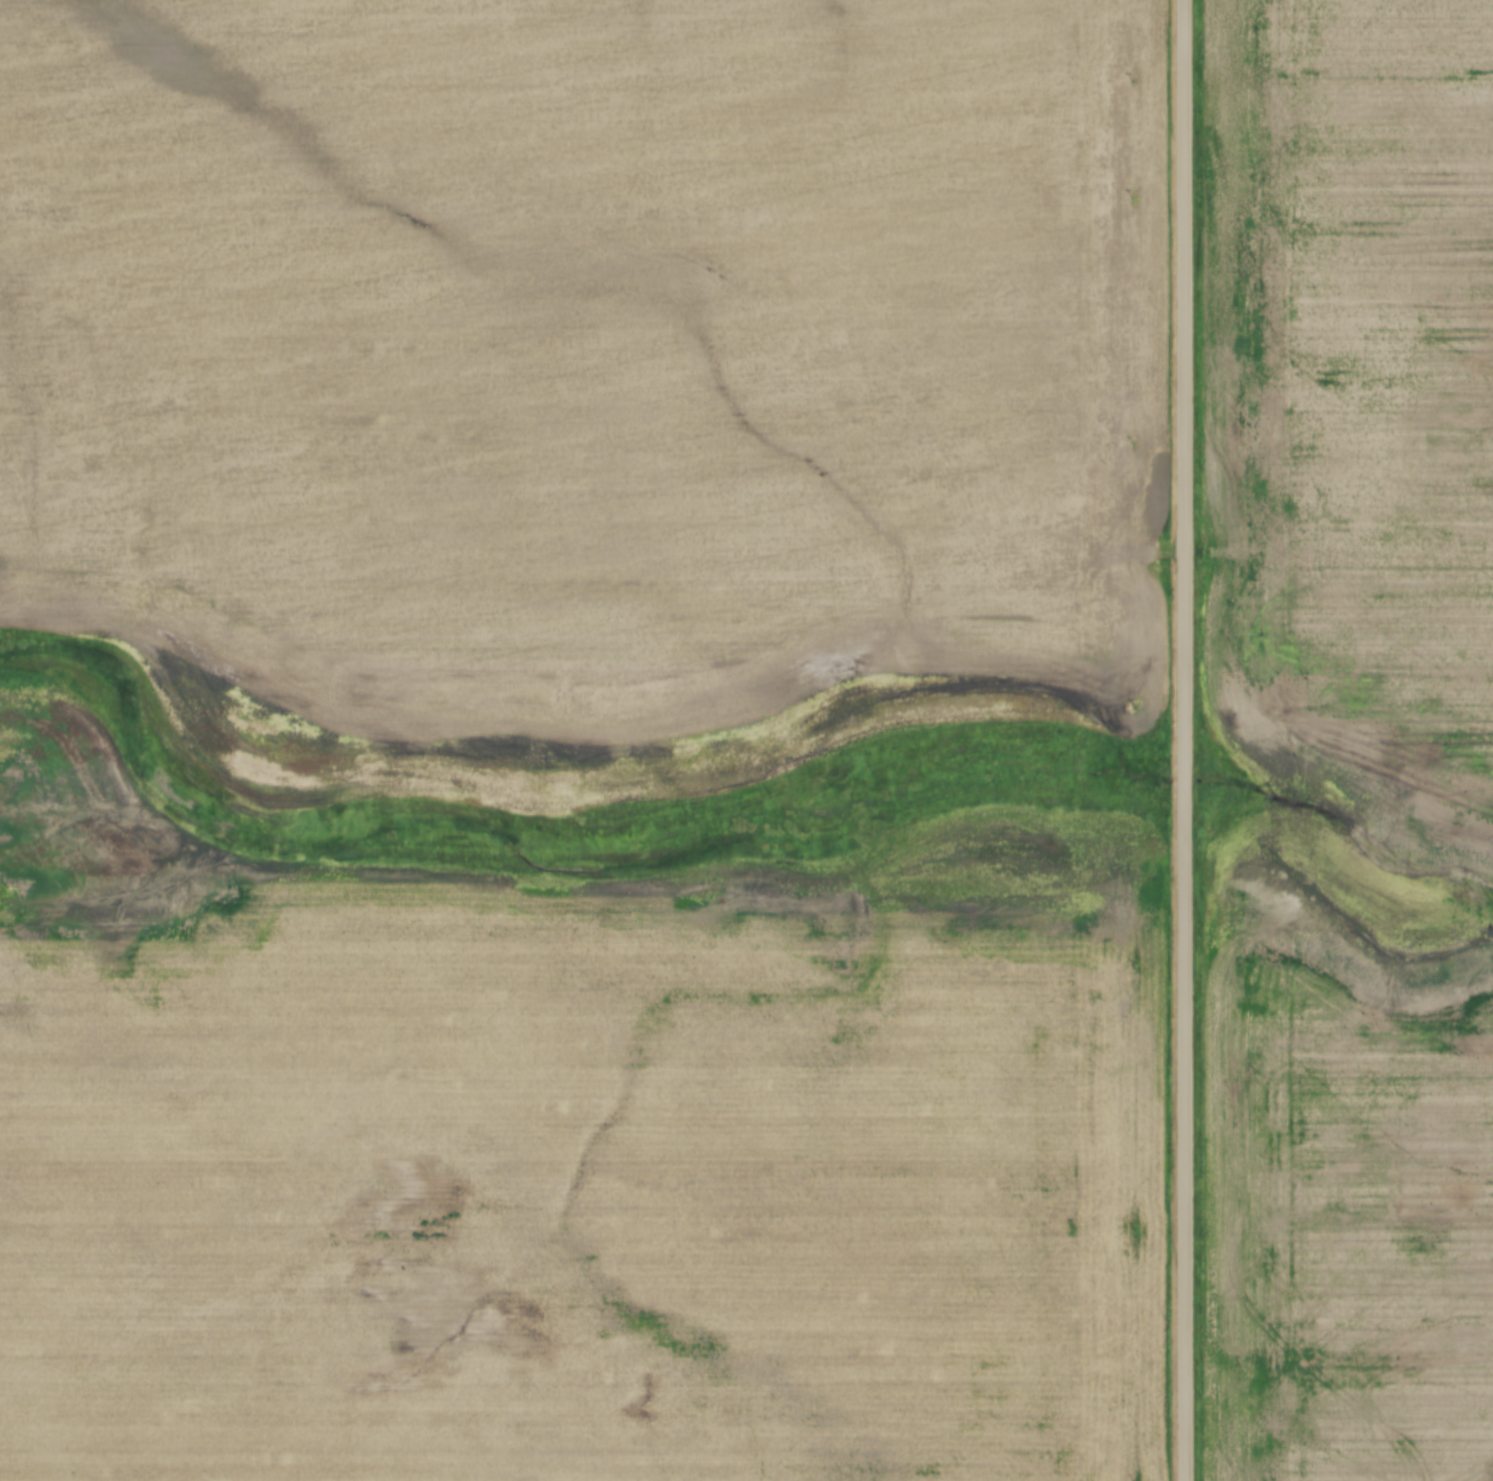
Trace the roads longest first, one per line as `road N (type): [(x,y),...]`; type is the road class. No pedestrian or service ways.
road 1 (residential): [(1190,1480),(1192,0)]

